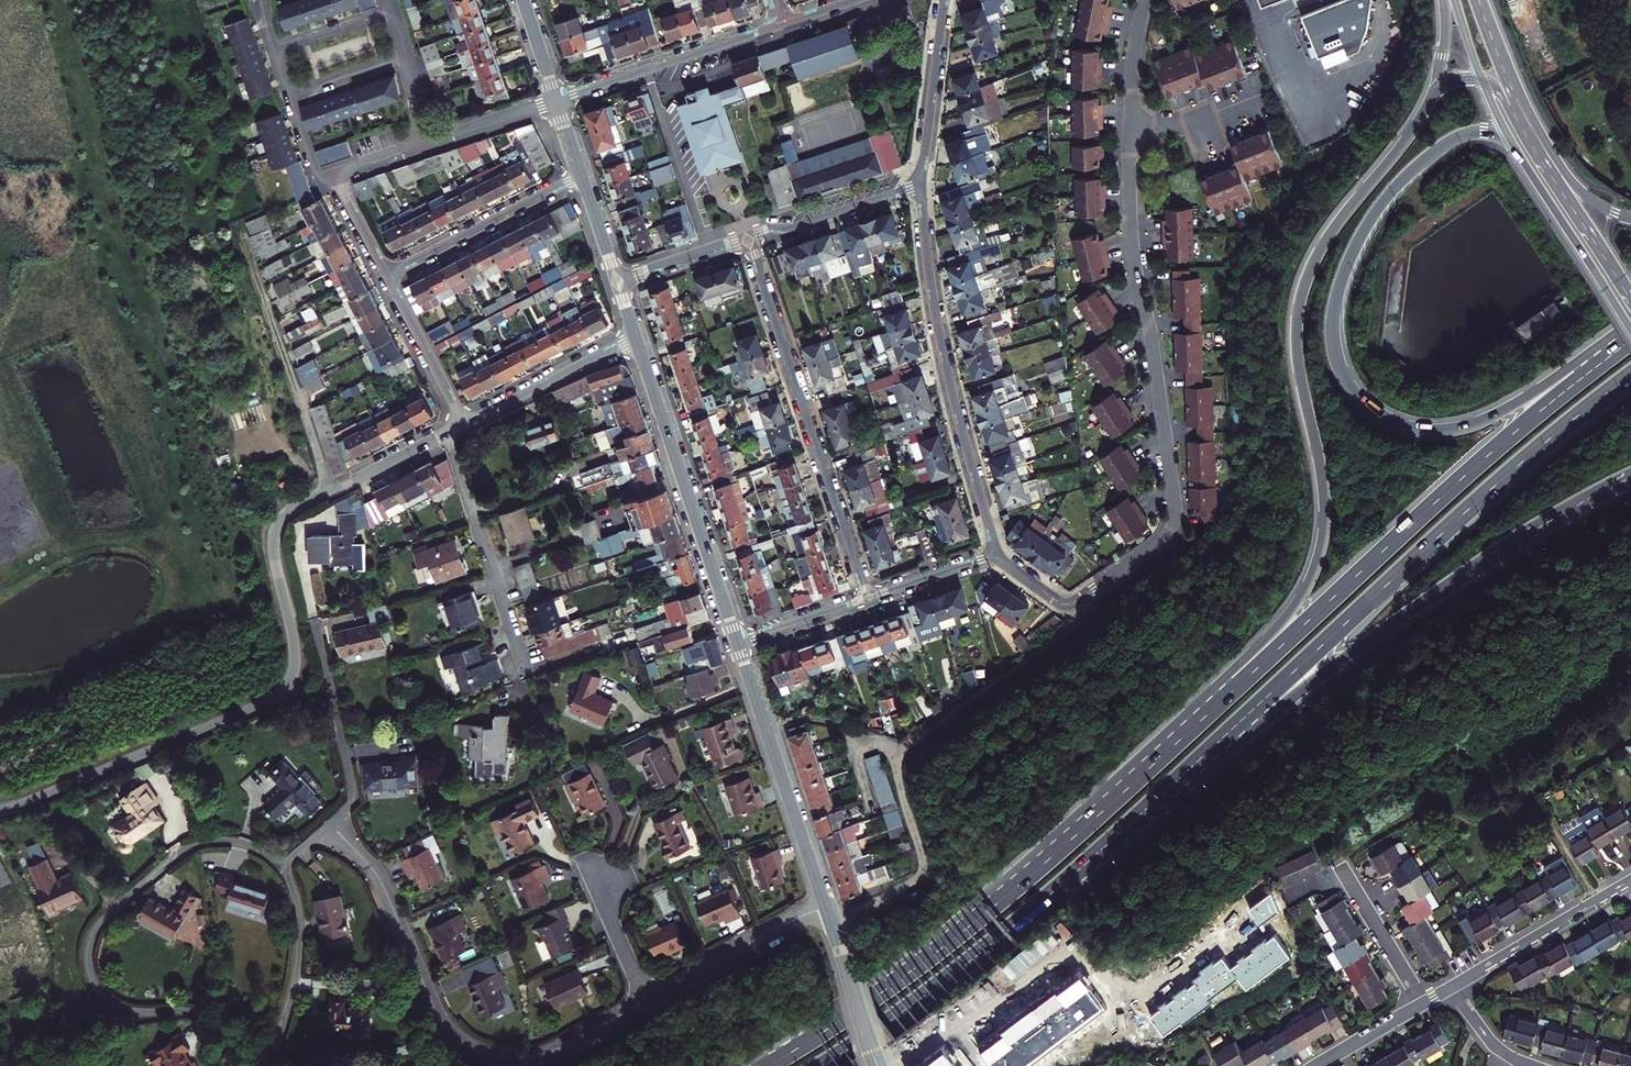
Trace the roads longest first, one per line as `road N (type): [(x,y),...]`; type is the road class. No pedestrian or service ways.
road 1 (trunk): [(1431,93),(1327,238),(1301,298),(1299,373),(1324,505),(1313,575),(1277,628),(1121,794)]
road 2 (trunk): [(1630,340),(1473,467),(1121,794)]
road 3 (residential): [(447,435),(280,520),(274,558),(295,666),(278,696),(0,809)]
road 4 (trunk): [(1630,332),(1501,411),(1454,429),(1393,424),(1347,384),(1333,346),(1334,307),(1370,219),(1439,149),(1471,134),(1508,136)]
road 5 (residential): [(997,554),(1068,604),(1157,547),(1173,524),(1131,245),(1130,128)]
road 6 (trunk): [(1187,771),(1493,488),(1630,375)]
road 7 (trunk): [(1187,771),(1388,626),(1630,477)]
road 8 (residential): [(280,868),(231,842),(183,849),(103,923),(88,960),(98,991),(114,1005),(203,1019),(263,1060)]
road 9 (trunk): [(825,1065),(992,945),(1187,771)]
road 10 (residential): [(330,824),(375,873),(439,1018),(473,1049),(507,1060),(540,1057),(646,1001)]
road 11 (trunk): [(1121,794),(944,949),(771,1065)]
road 12 (residential): [(867,598),(745,236)]
road 13 (residential): [(997,554),(941,361),(921,184)]
road 14 (tertiary): [(738,643),(636,338)]
road 15 (residential): [(447,435),(526,671),(583,654)]
road 16 (tertiary): [(827,908),(738,643)]
road 17 (residential): [(556,102),(783,24)]
road 18 (primary): [(1508,136),(1630,322)]
road 19 (residential): [(582,175),(386,276)]
road 20 (residential): [(330,824),(352,793),(315,630)]
road 21 (residential): [(1630,881),(1455,985)]
road 22 (residential): [(646,1001),(827,908)]
road 23 (residential): [(263,1060),(280,1035),(299,953),(295,896),(280,868)]
road 24 (residential): [(464,426),(636,338)]
road 25 (residential): [(921,184),(946,0)]
road 26 (residential): [(921,184),(798,227),(745,236)]
road 27 (residential): [(386,276),(464,426)]
road 28 (tertiary): [(879,1065),(827,908)]
road 29 (primary): [(1630,287),(1546,161)]
road 30 (residential): [(1423,1004),(1349,878)]
road 31 (residential): [(556,102),(425,145)]
road 32 (residential): [(867,598),(997,554)]
road 33 (residential): [(738,643),(867,598)]
road 34 (residential): [(745,236),(617,280)]
road 35 (residential): [(1130,128),(1145,0)]
road 36 (residential): [(1130,128),(1195,128),(1253,113)]
road 37 (residential): [(393,12),(275,52)]
road 38 (residential): [(1423,1004),(1316,1065)]
road 39 (residential): [(290,98),(406,58)]
road 40 (residential): [(599,889),(646,1001)]

